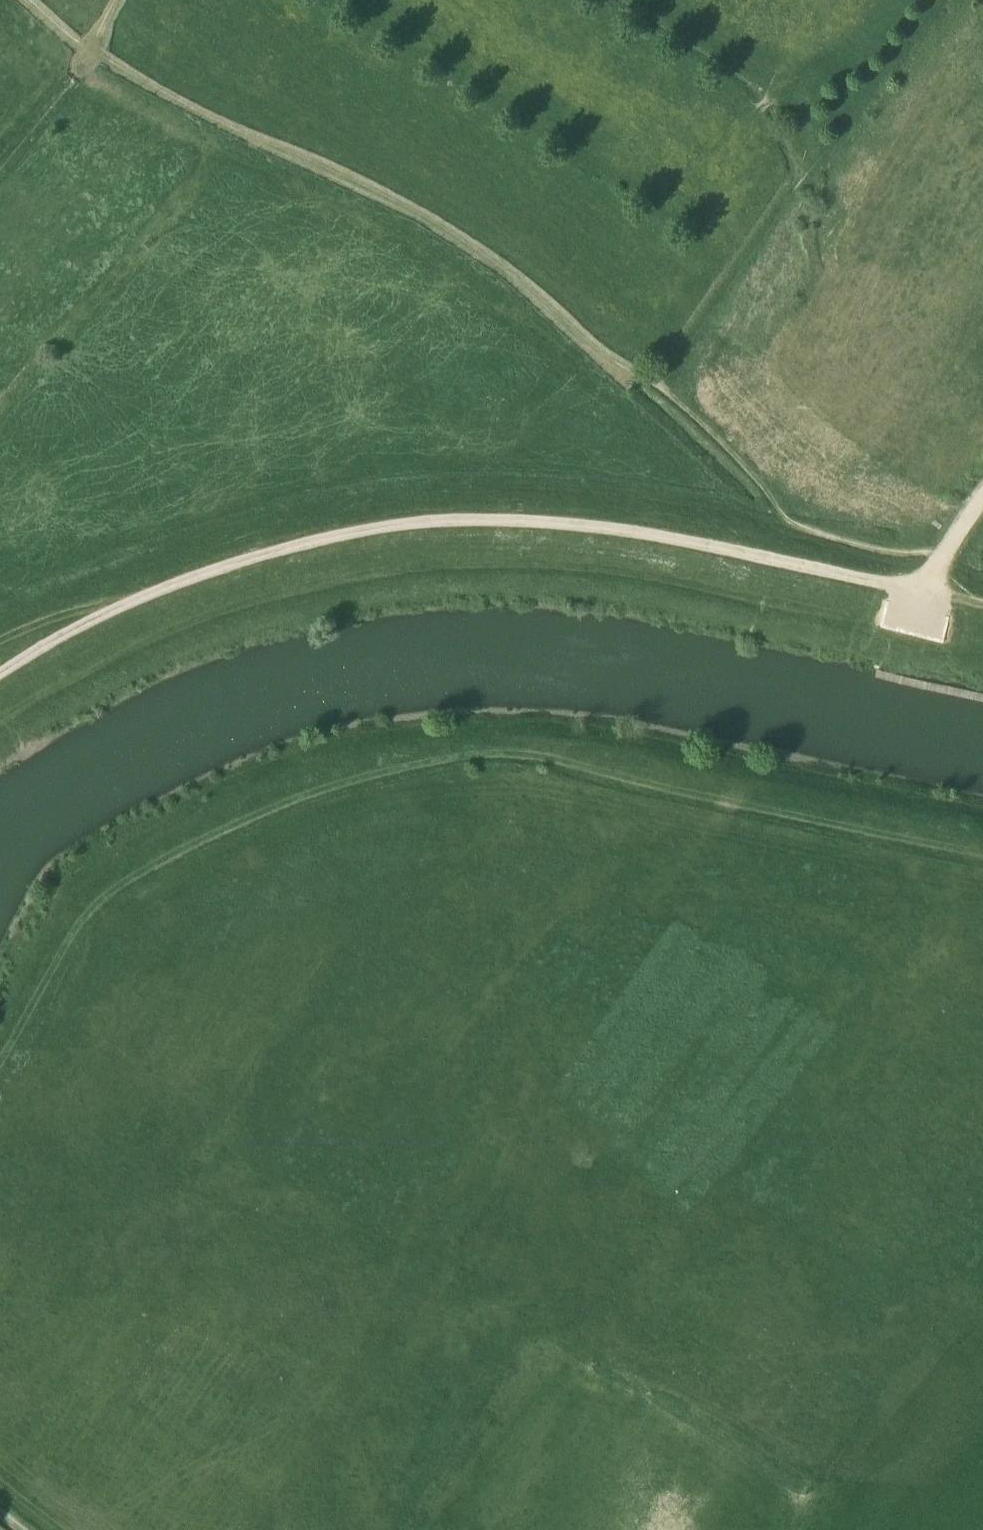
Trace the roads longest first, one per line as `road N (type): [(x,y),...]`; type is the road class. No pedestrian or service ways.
road 1 (track): [(0,677),(117,610),(238,565),(421,523),(601,529),(898,586),(925,579),(982,506)]

